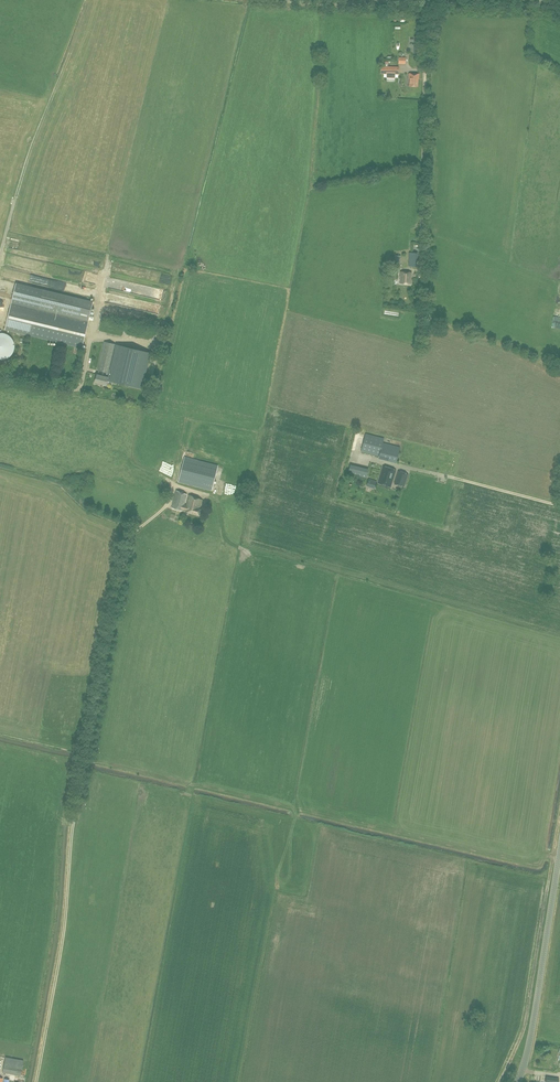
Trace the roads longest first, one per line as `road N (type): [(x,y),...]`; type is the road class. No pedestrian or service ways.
road 1 (tertiary): [(516,1081),(531,1042),(559,840)]

